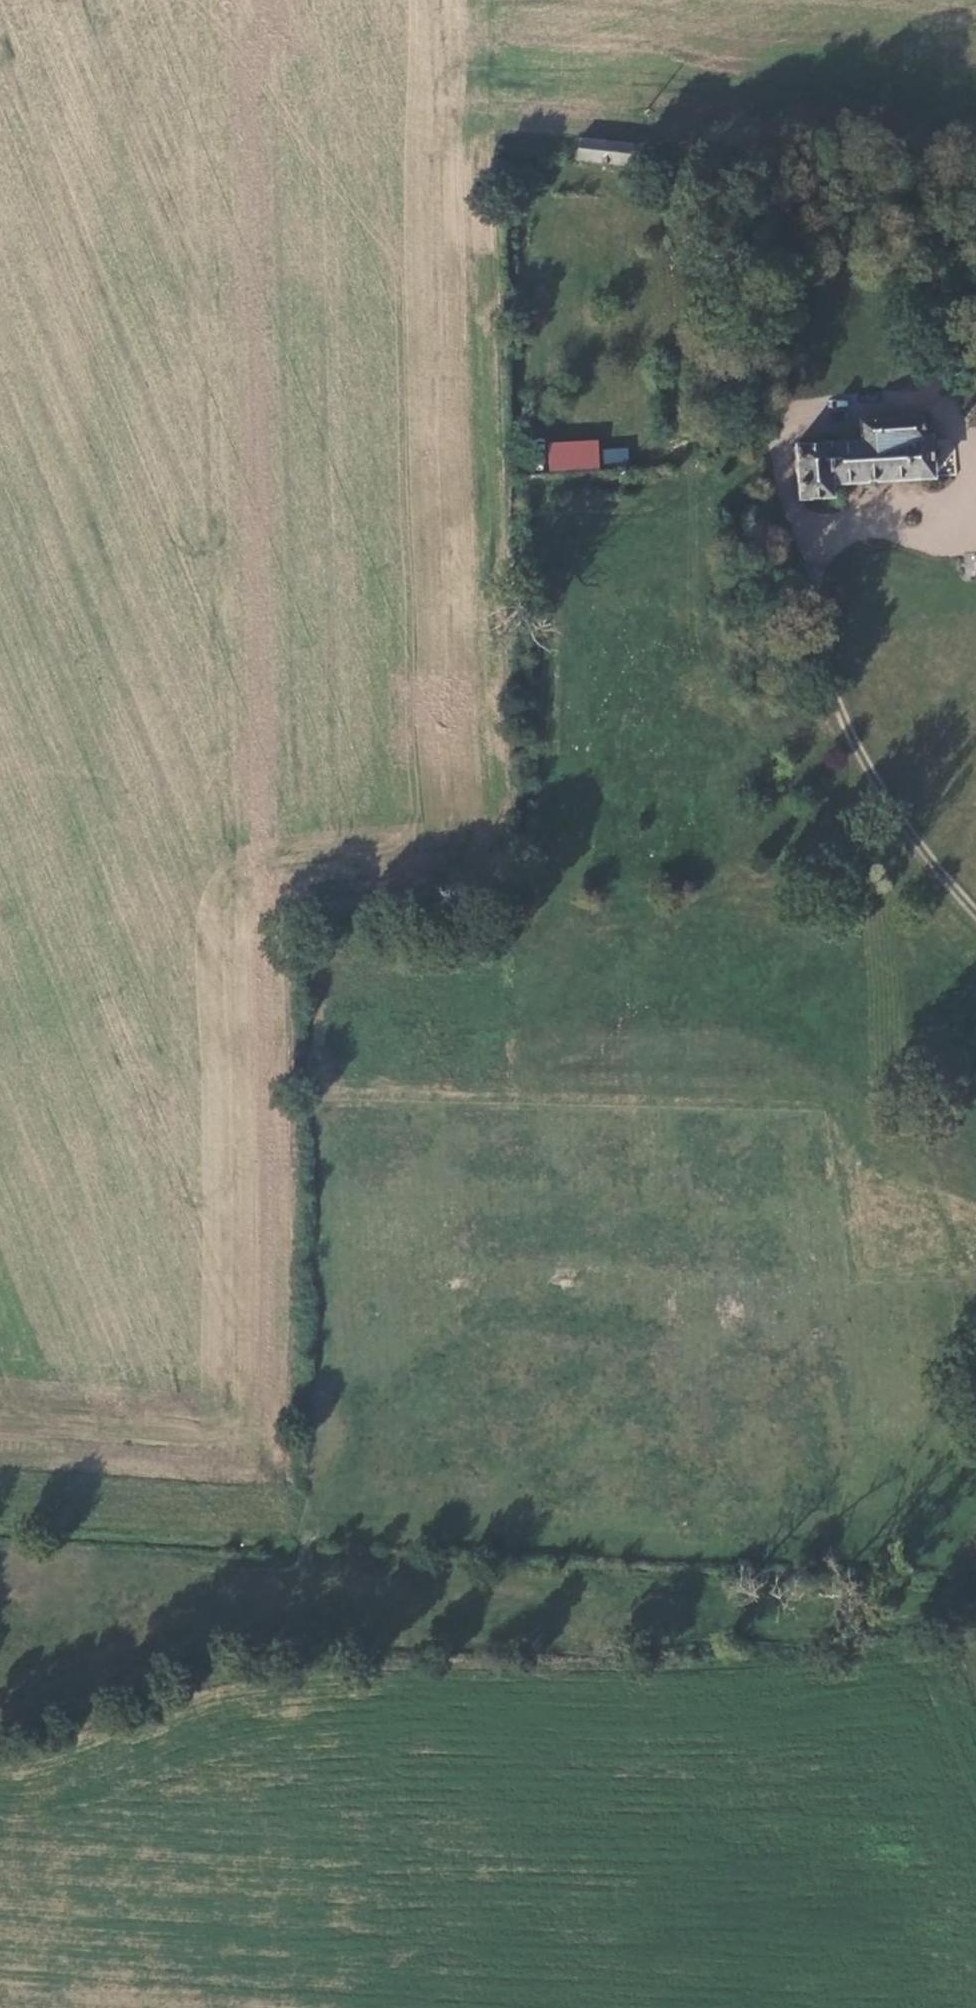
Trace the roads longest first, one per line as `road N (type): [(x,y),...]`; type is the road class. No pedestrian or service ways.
road 1 (track): [(975,964),(911,918),(866,817),(851,658)]

